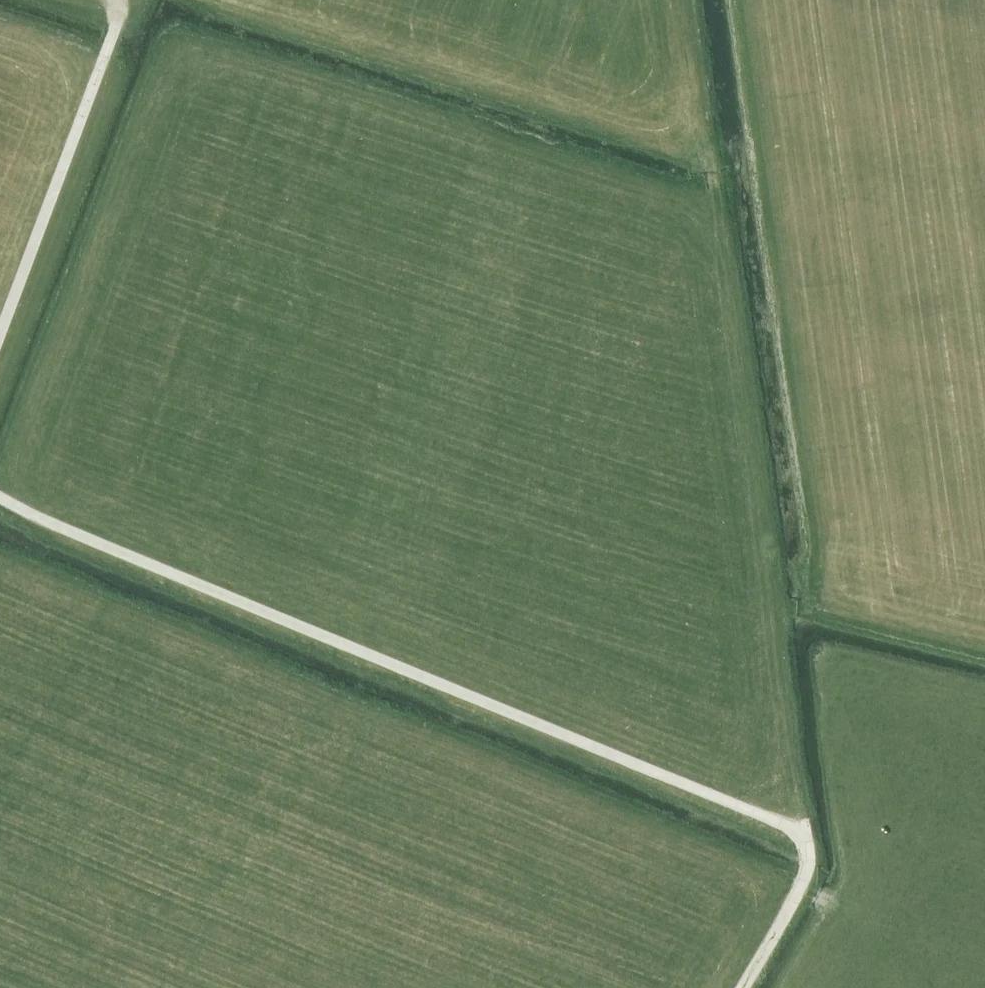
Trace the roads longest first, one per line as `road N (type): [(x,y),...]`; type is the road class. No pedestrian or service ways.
road 1 (track): [(743,987),(803,882),(808,854),(797,831),(0,505)]
road 2 (track): [(0,342),(117,24)]

